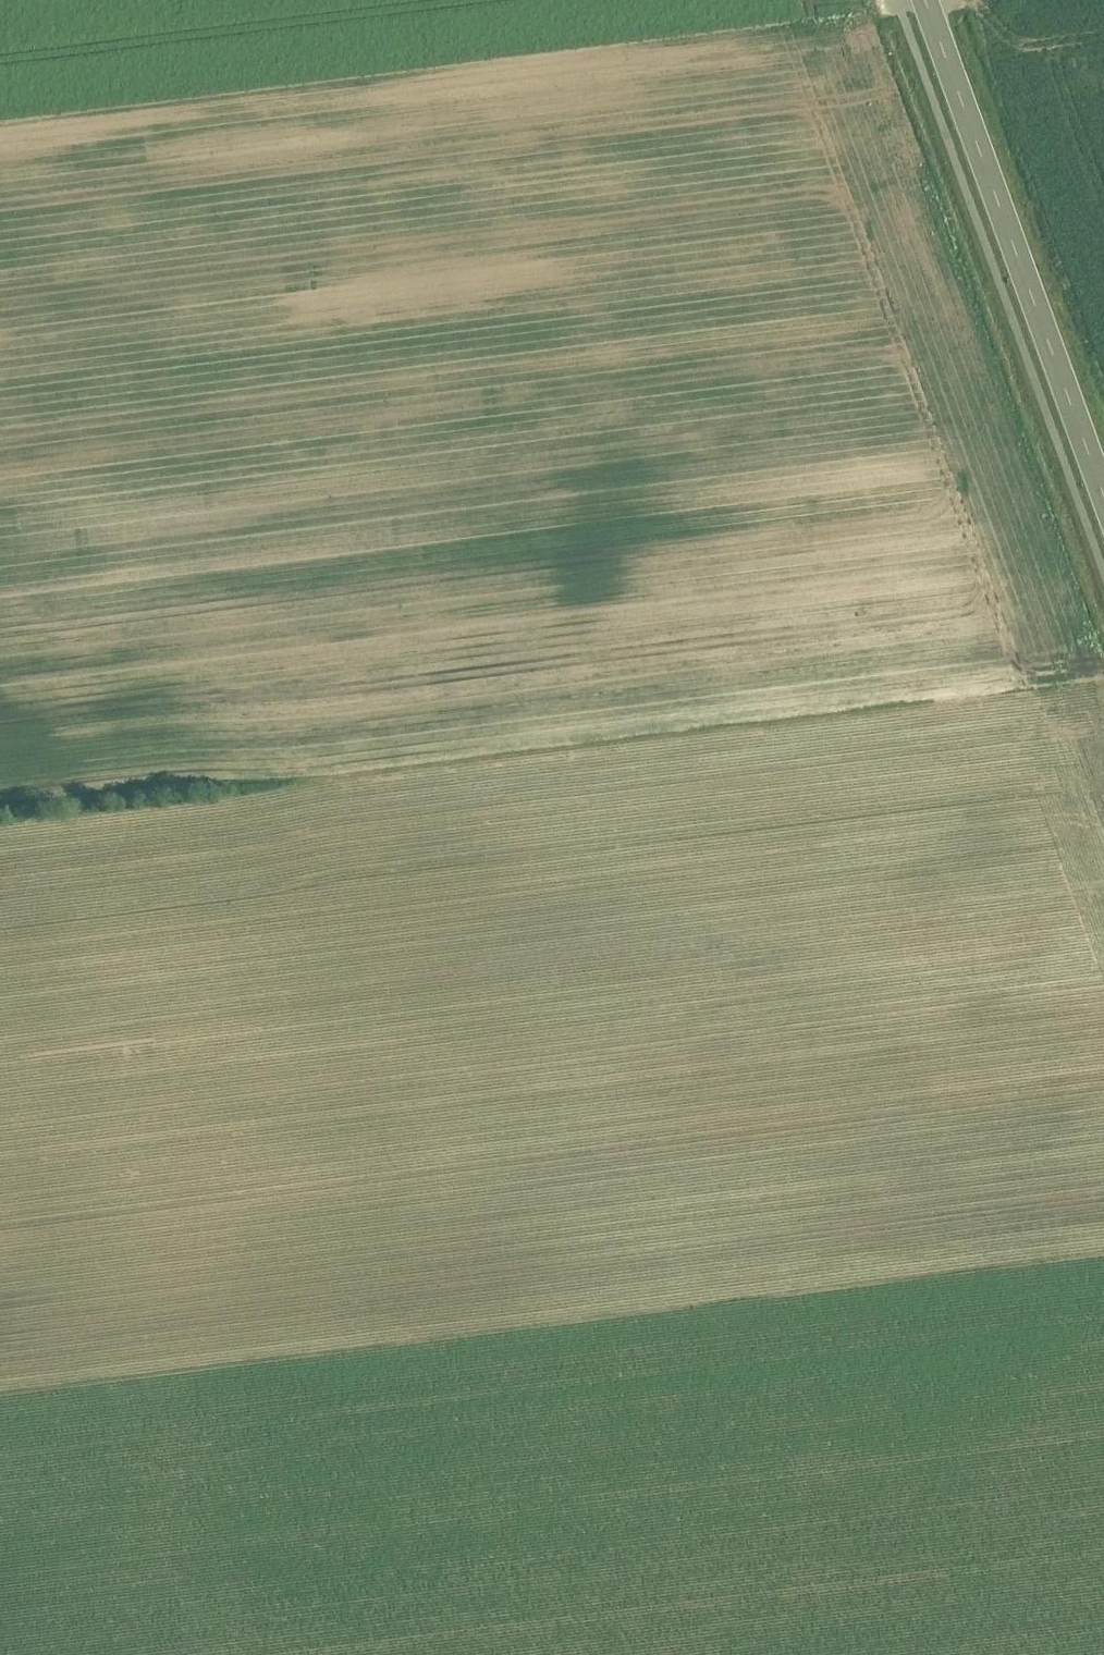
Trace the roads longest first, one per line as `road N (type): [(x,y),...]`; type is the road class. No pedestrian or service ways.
road 1 (tertiary): [(1103,489),(927,0)]

